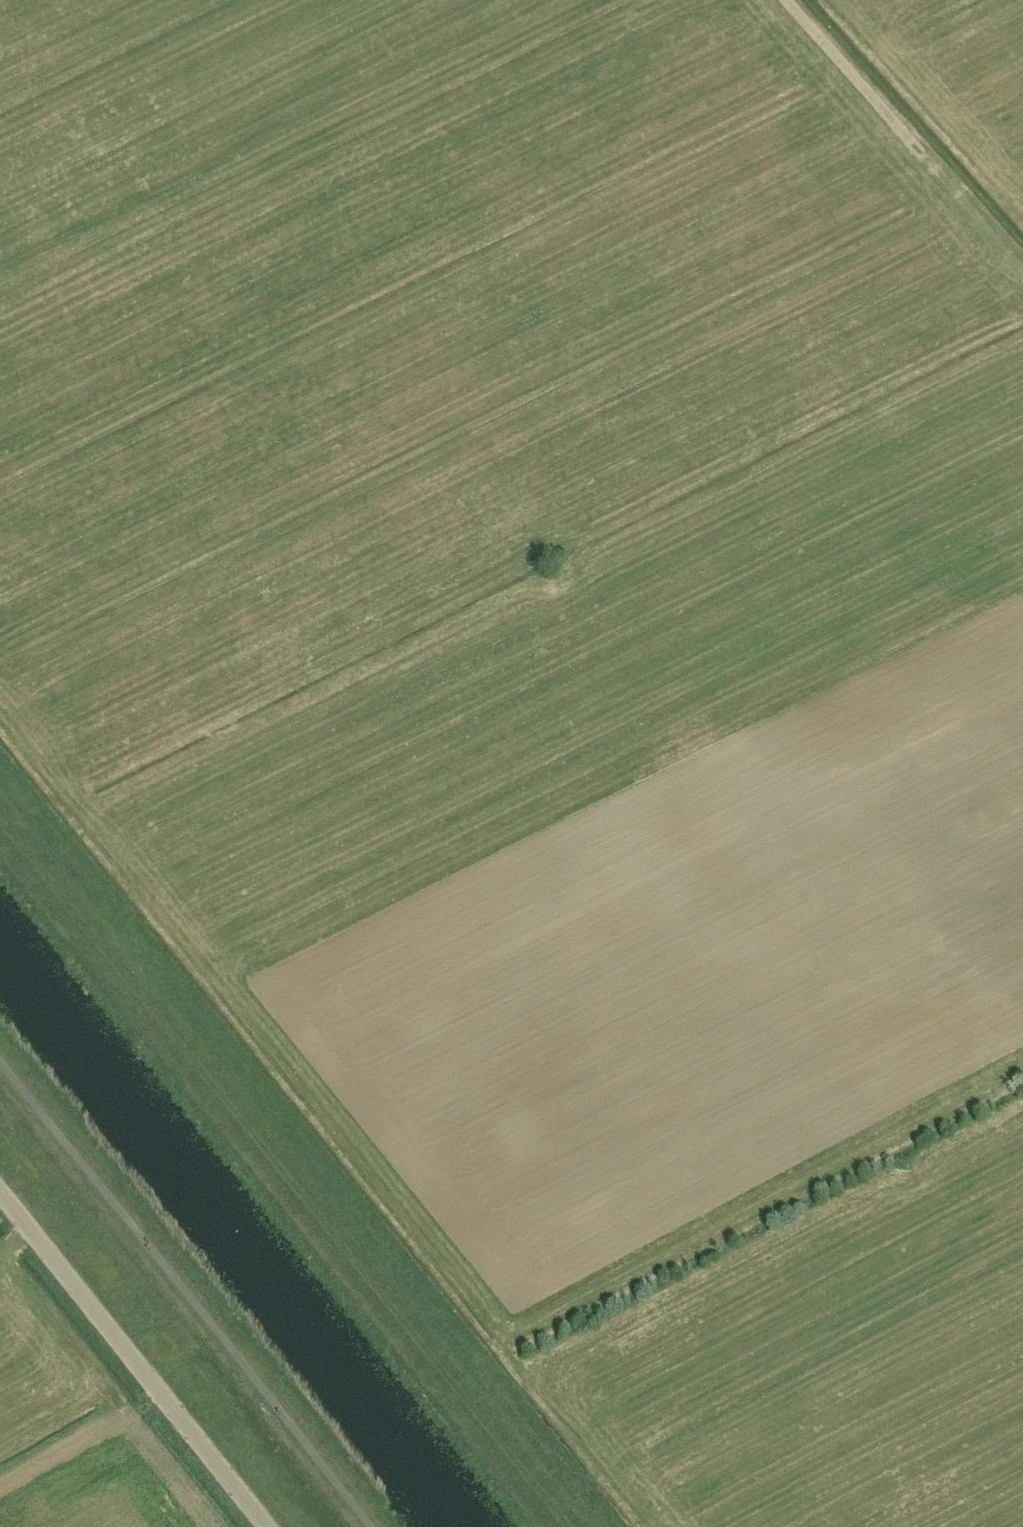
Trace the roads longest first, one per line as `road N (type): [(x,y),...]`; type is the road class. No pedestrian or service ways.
road 1 (track): [(568,1526),(0,823)]
road 2 (unclassified): [(269,1526),(0,1197)]
road 3 (track): [(1022,266),(786,0)]

